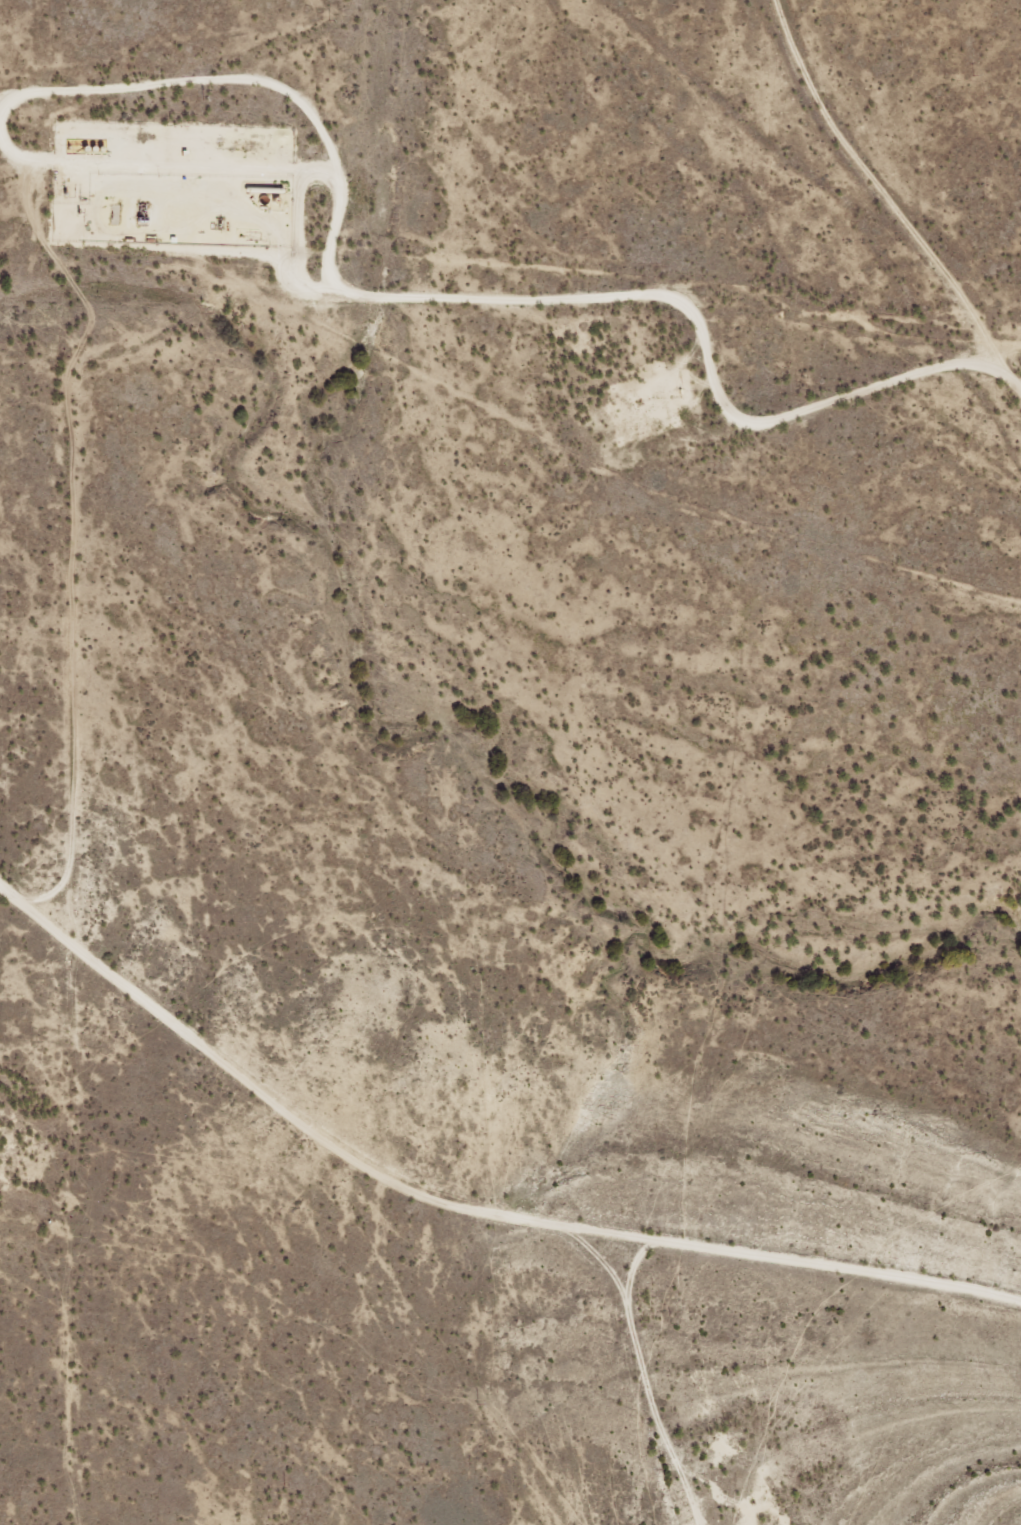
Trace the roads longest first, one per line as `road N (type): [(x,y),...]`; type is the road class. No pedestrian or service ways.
road 1 (track): [(0,938),(120,1014),(519,1184),(1020,1305)]

